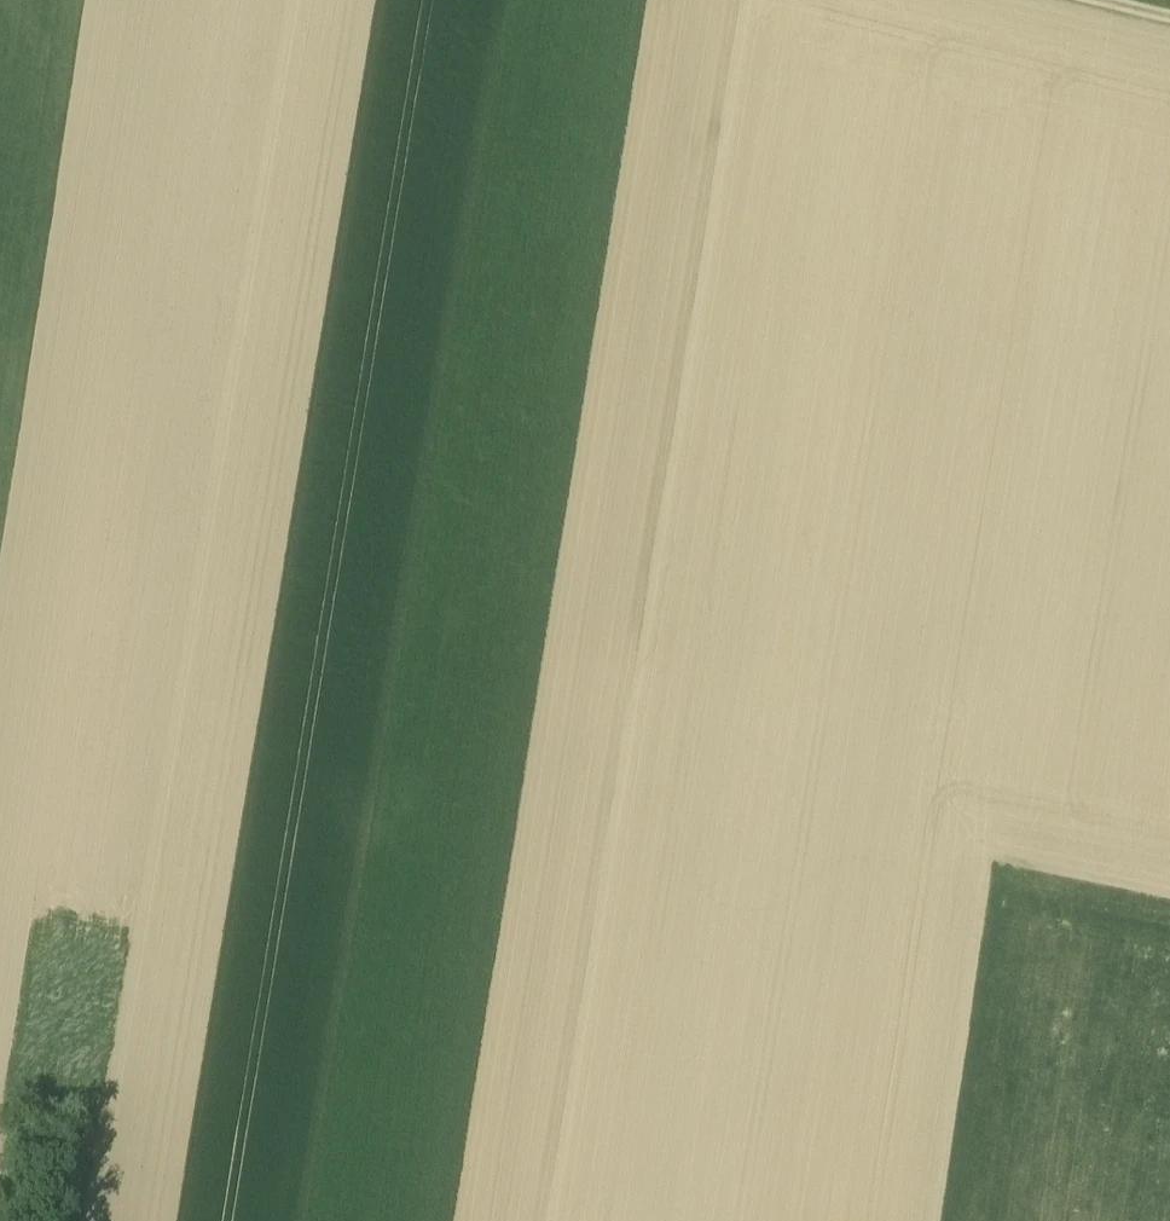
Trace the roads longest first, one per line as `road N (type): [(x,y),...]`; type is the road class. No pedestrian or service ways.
road 1 (track): [(1045,0),(1169,30)]

